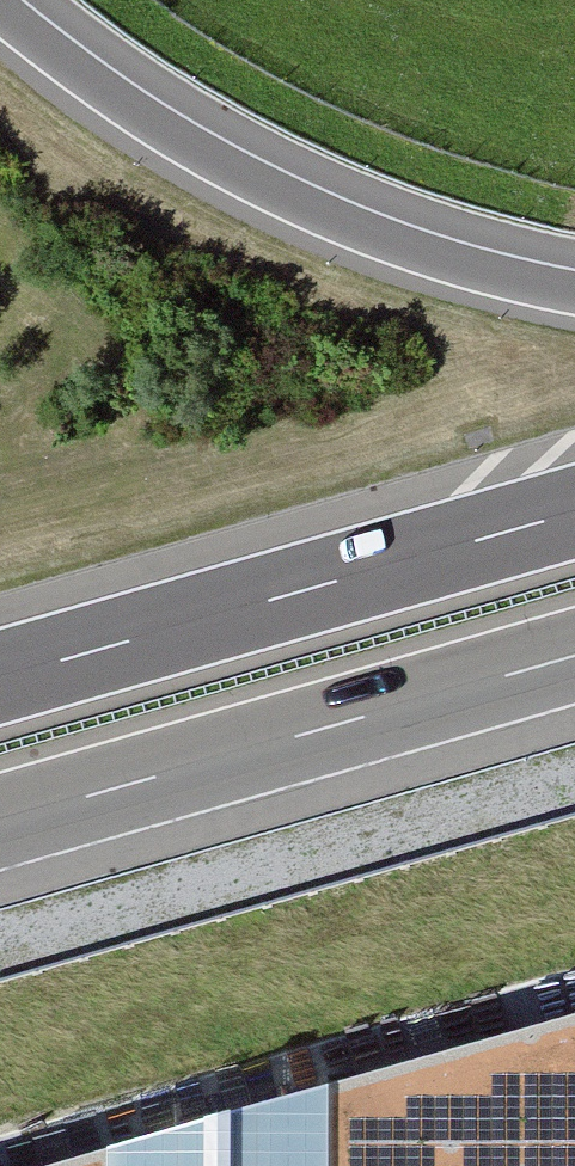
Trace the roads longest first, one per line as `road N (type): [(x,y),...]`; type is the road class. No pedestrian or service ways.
road 1 (motorway): [(574,285),(440,250),(284,188),(162,120),(2,0)]
road 2 (motorway): [(574,509),(0,675)]
road 3 (motorway): [(0,825),(574,659)]

